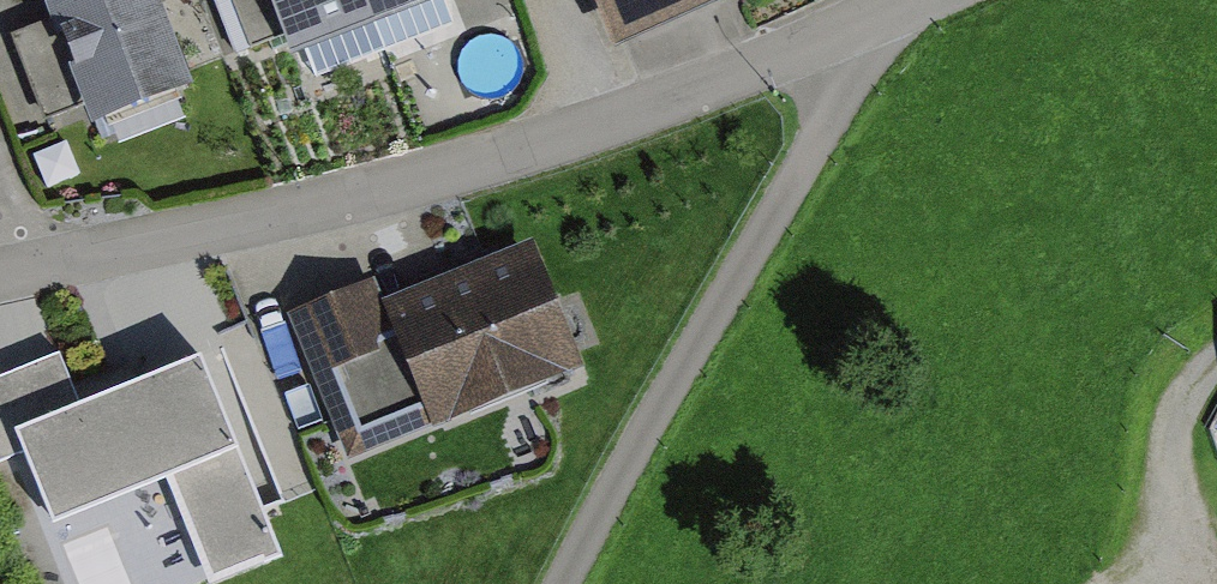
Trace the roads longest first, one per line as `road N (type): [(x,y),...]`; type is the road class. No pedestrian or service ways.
road 1 (residential): [(34,272),(379,193),(594,128),(845,27)]
road 2 (unclassified): [(845,27),(827,124),(563,583)]
road 3 (track): [(1216,361),(1194,376),(1175,454),(1180,540),(1118,583)]

